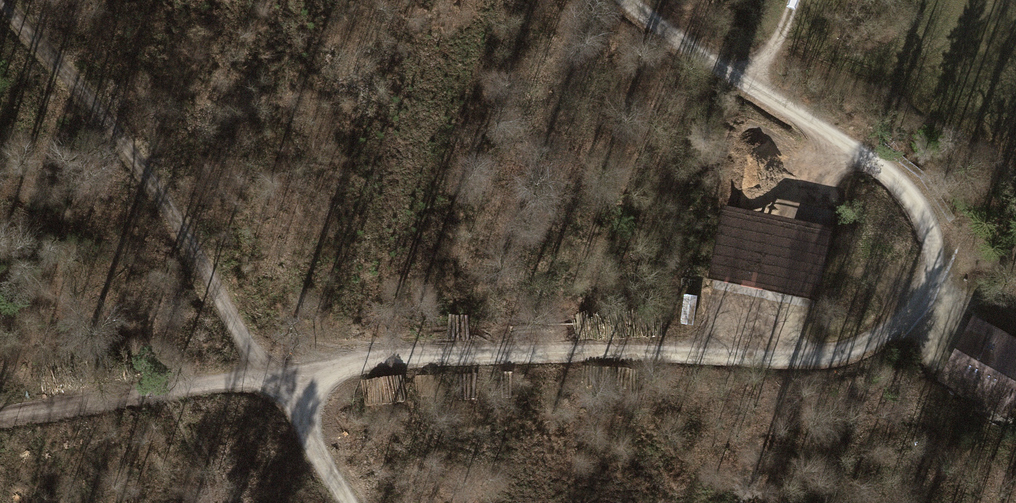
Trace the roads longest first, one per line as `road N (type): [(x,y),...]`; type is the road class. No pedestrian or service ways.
road 1 (motorway): [(0,313),(791,199),(1015,155)]
road 2 (motorway): [(115,502),(1015,350)]
road 3 (track): [(637,346),(789,355),(859,348),(903,322),(927,292),(938,262),(923,207),(861,148),(604,0)]
road 4 (motorway): [(581,0),(0,84)]
road 5 (track): [(270,373),(124,144),(0,4)]
road 6 (track): [(637,346),(484,349),(270,373)]
road 7 (track): [(270,373),(0,417)]
road 8 (track): [(347,502),(270,373)]

